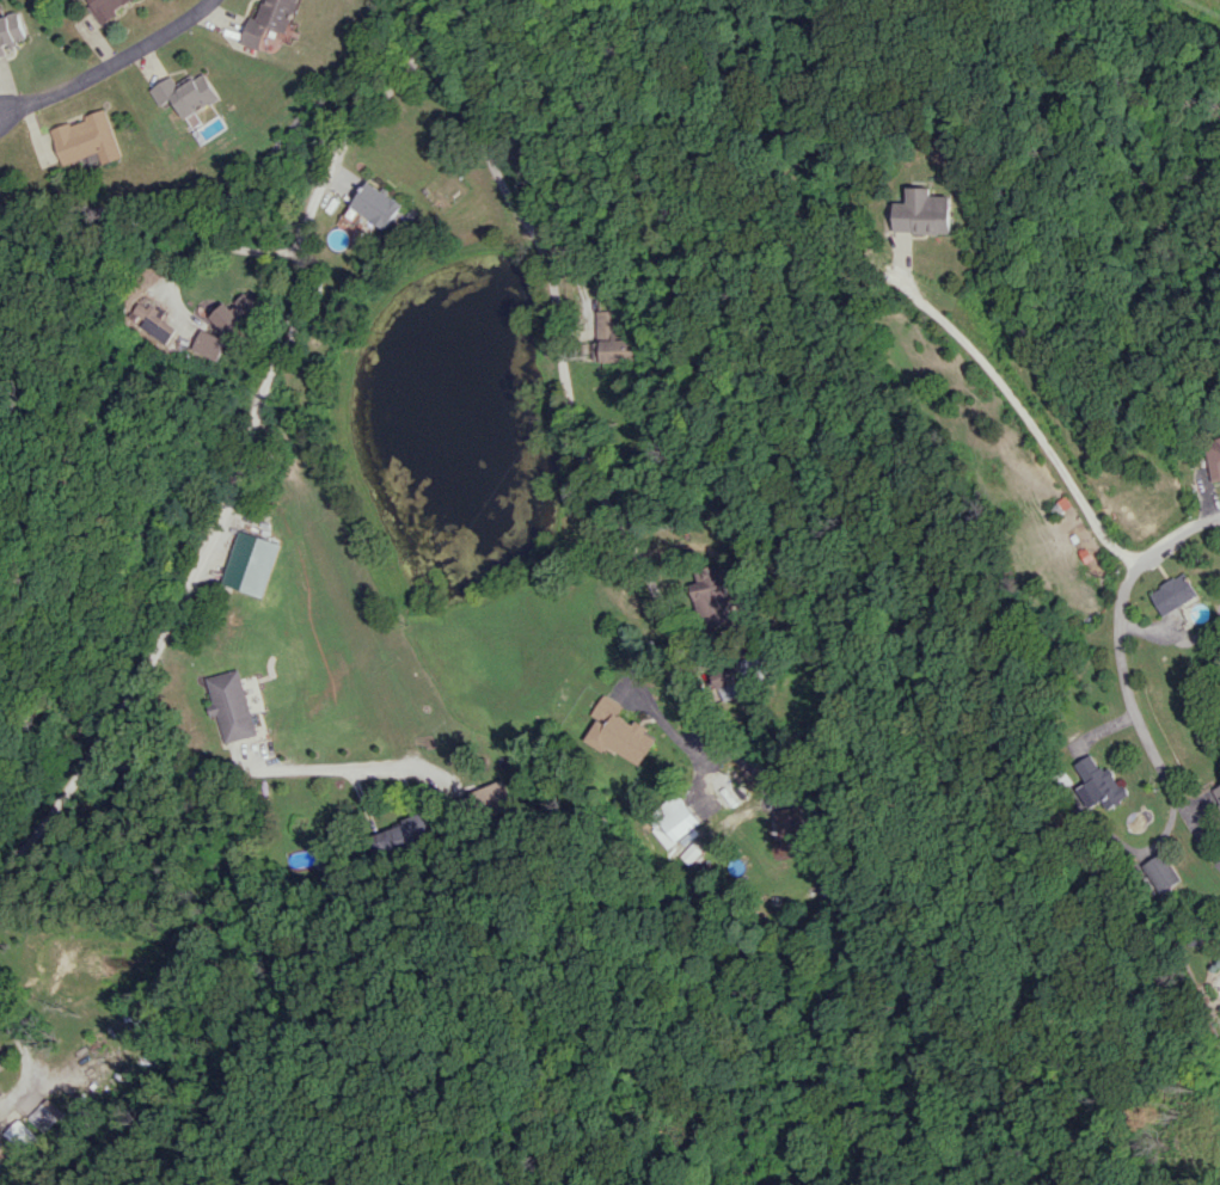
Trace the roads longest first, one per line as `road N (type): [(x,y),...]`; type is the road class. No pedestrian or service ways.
road 1 (residential): [(412,0),(419,37),(405,81),(337,146),(305,215),(300,296),(222,522),(56,812),(0,871)]
road 2 (residential): [(1219,515),(1179,532),(1142,564),(1114,637),(1127,693),(1170,792),(1219,863)]
road 3 (residential): [(1136,573),(1018,406),(913,294),(905,252)]
road 4 (residential): [(213,0),(118,63),(0,111)]

